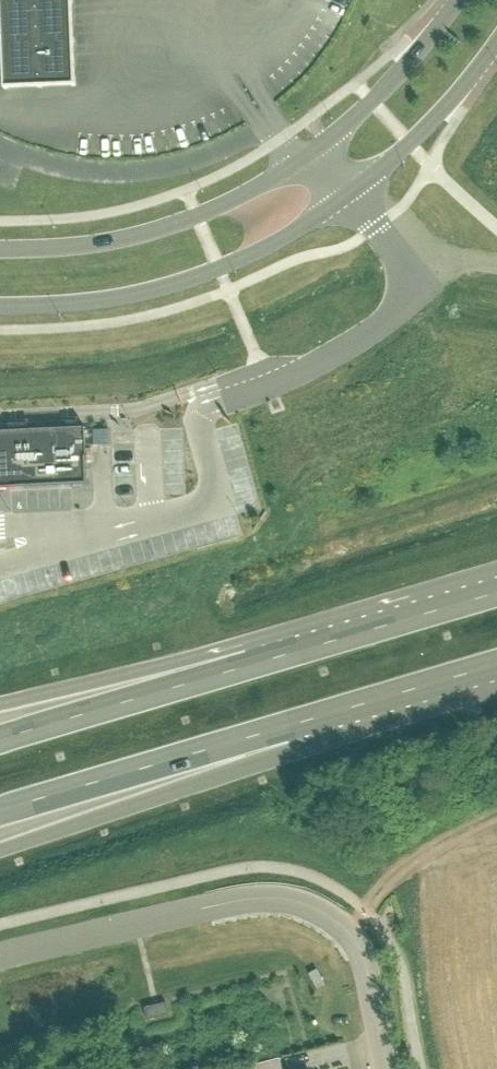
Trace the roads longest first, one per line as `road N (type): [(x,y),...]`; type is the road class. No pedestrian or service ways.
road 1 (tertiary): [(392,1068),(362,946),(304,905),(265,898),(221,903),(0,957)]
road 2 (unclassified): [(0,307),(86,304),(211,273),(299,228),(351,190)]
road 3 (unclassified): [(319,151),(231,202),(160,230),(90,246),(0,251)]
road 4 (primary): [(0,850),(288,727)]
road 5 (primary): [(0,813),(288,727)]
road 6 (primary): [(252,665),(0,739)]
road 7 (primary): [(252,665),(0,707)]
road 8 (primary): [(496,593),(252,665)]
road 9 (primary): [(288,727),(496,665)]
road 10 (unclassified): [(351,190),(424,132),(496,44)]
road 11 (unclassified): [(455,0),(396,78),(319,151)]

